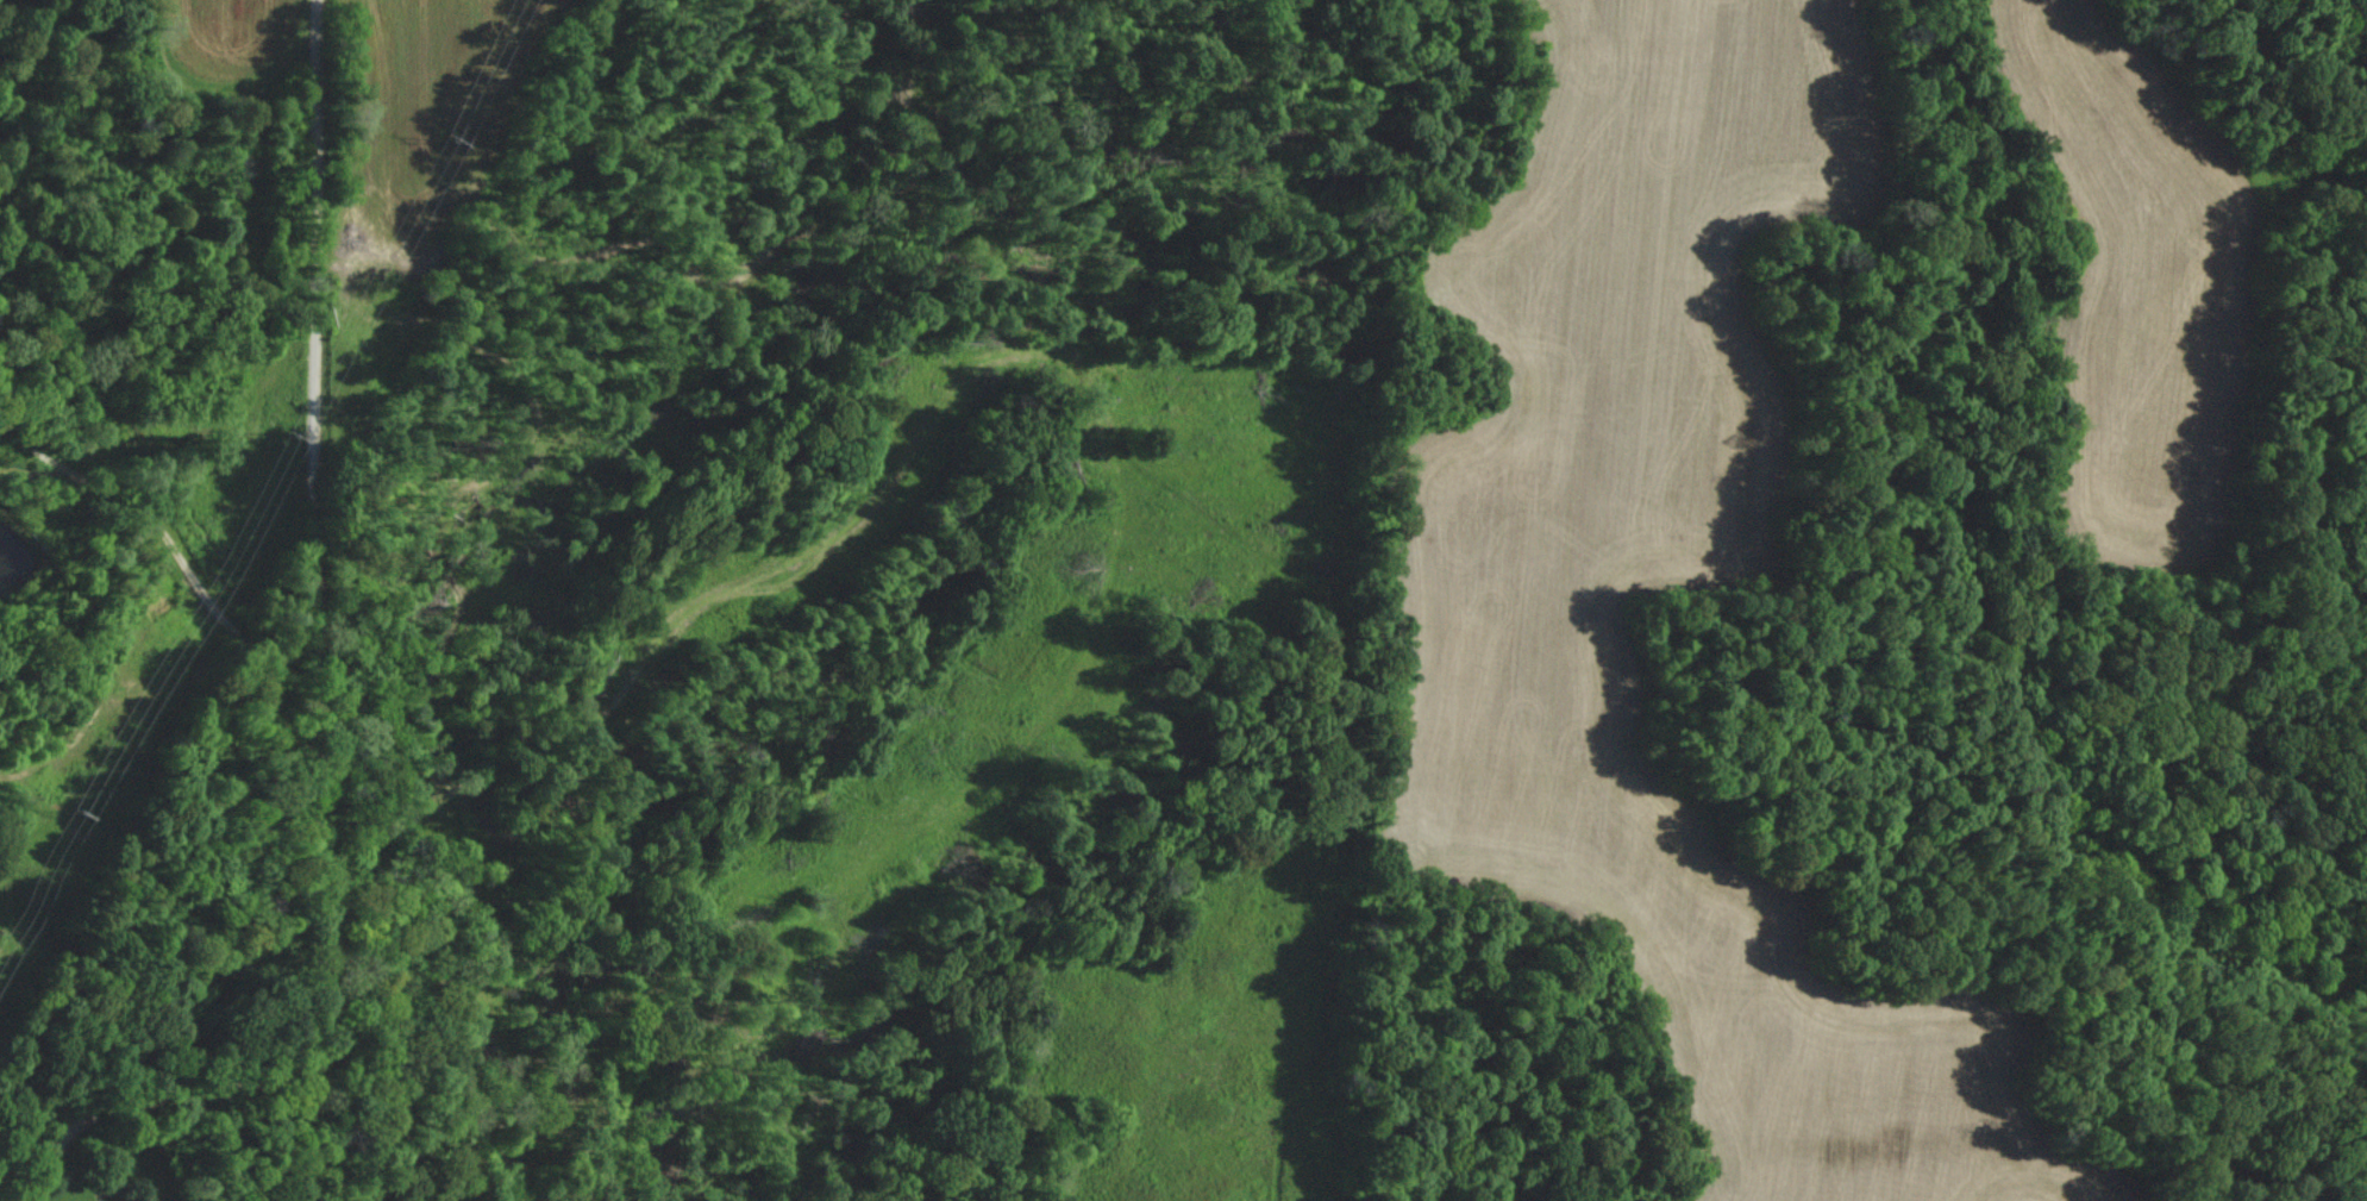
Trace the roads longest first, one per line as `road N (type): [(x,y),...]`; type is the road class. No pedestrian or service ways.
road 1 (residential): [(0,1181),(14,1156),(74,1100),(124,1080),(240,1088),(271,1080),(288,1071),(311,1034),(312,0)]

